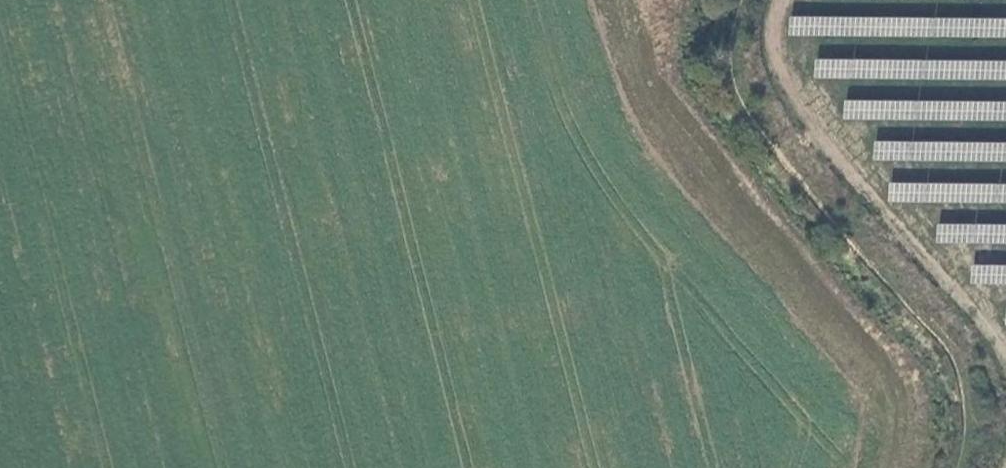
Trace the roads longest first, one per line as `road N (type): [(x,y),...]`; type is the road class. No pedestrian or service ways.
road 1 (track): [(957,467),(972,420),(964,339),(754,69),(741,0)]

